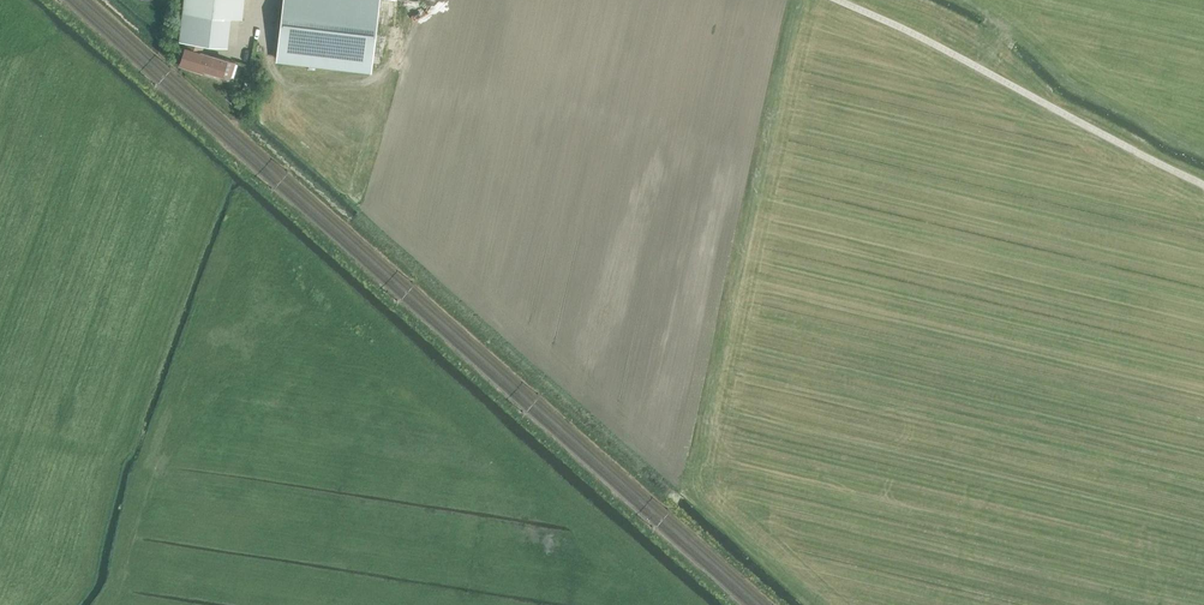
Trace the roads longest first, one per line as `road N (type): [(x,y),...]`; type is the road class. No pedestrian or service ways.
road 1 (track): [(1203,189),(840,0)]

